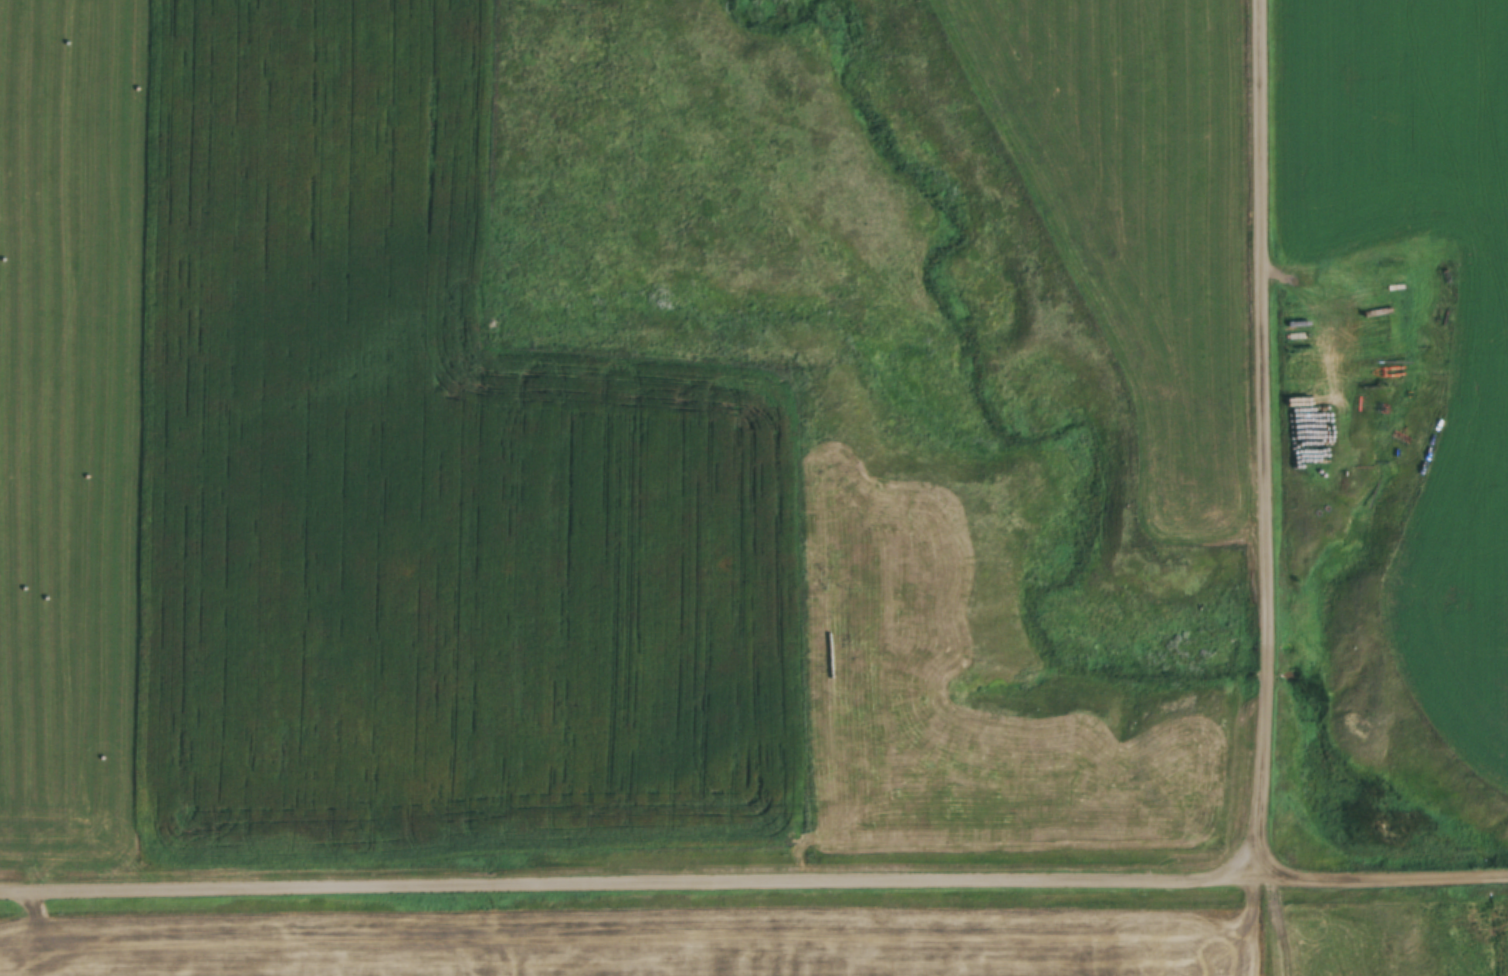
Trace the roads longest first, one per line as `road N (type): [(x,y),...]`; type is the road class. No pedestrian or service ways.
road 1 (residential): [(0,899),(1507,883)]
road 2 (residential): [(1271,505),(1266,0)]
road 3 (residential): [(1262,887),(1271,505)]

